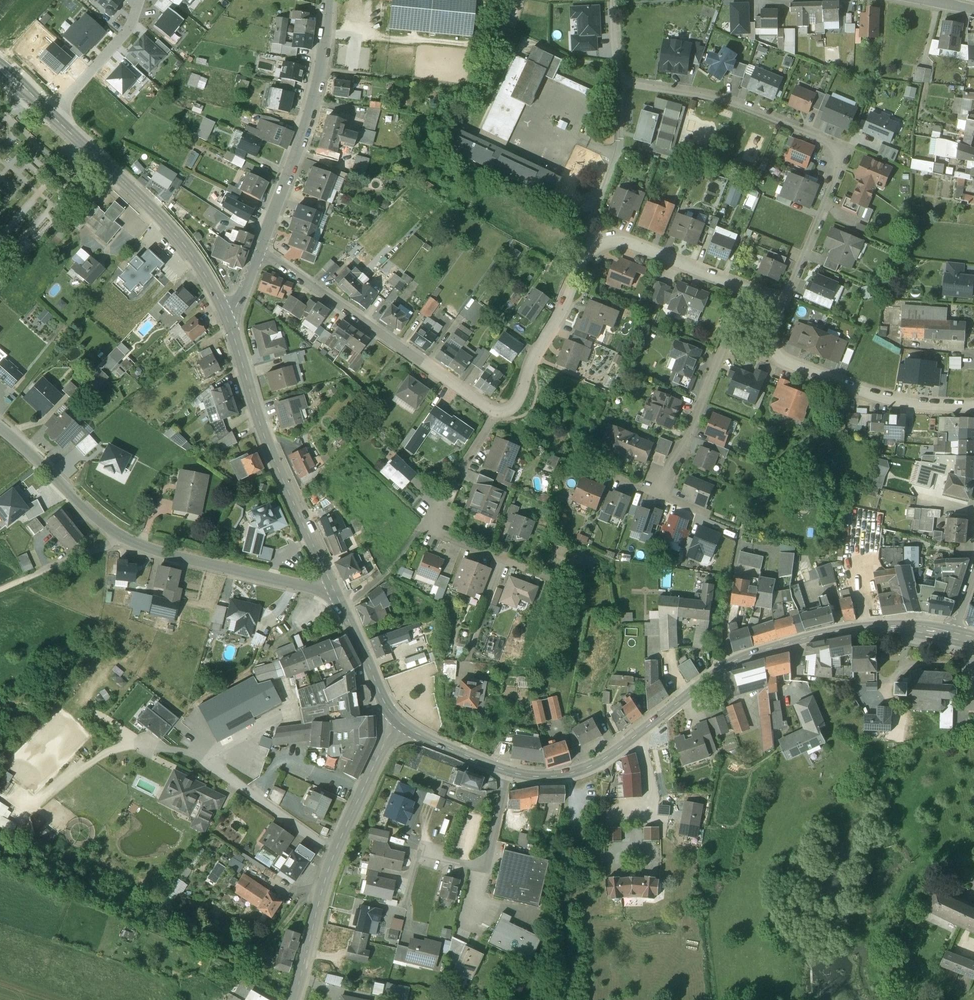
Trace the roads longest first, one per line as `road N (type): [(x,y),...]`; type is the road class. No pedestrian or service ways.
road 1 (residential): [(784,306),(847,150),(703,93),(617,75)]
road 2 (tertiary): [(336,591),(145,550),(99,522),(0,428)]
road 3 (secondary): [(952,635),(873,627),(750,655),(607,756)]
road 4 (secondary): [(225,315),(258,415),(336,591)]
road 5 (secondary): [(292,999),(336,852),(399,723)]
road 6 (residential): [(495,415),(259,251)]
road 7 (secondary): [(51,112),(183,242),(225,315)]
road 8 (secondary): [(328,0),(309,117),(259,251)]
road 9 (residential): [(973,410),(892,402),(766,357)]
road 10 (residential): [(501,561),(427,529),(495,415)]
road 11 (residential): [(594,244),(533,352),(515,410),(495,415)]
road 12 (residential): [(617,75),(617,151),(590,227),(594,244)]
road 13 (residential): [(727,341),(666,498)]
road 14 (residential): [(747,290),(625,242),(594,244)]
road 15 (track): [(20,812),(111,751),(157,741)]
road 16 (secondary): [(336,591),(399,723)]
road 17 (residential): [(51,112),(128,30),(140,0)]
road 18 (residential): [(436,852),(488,858),(508,771)]
road 19 (track): [(0,601),(118,549),(124,540)]

